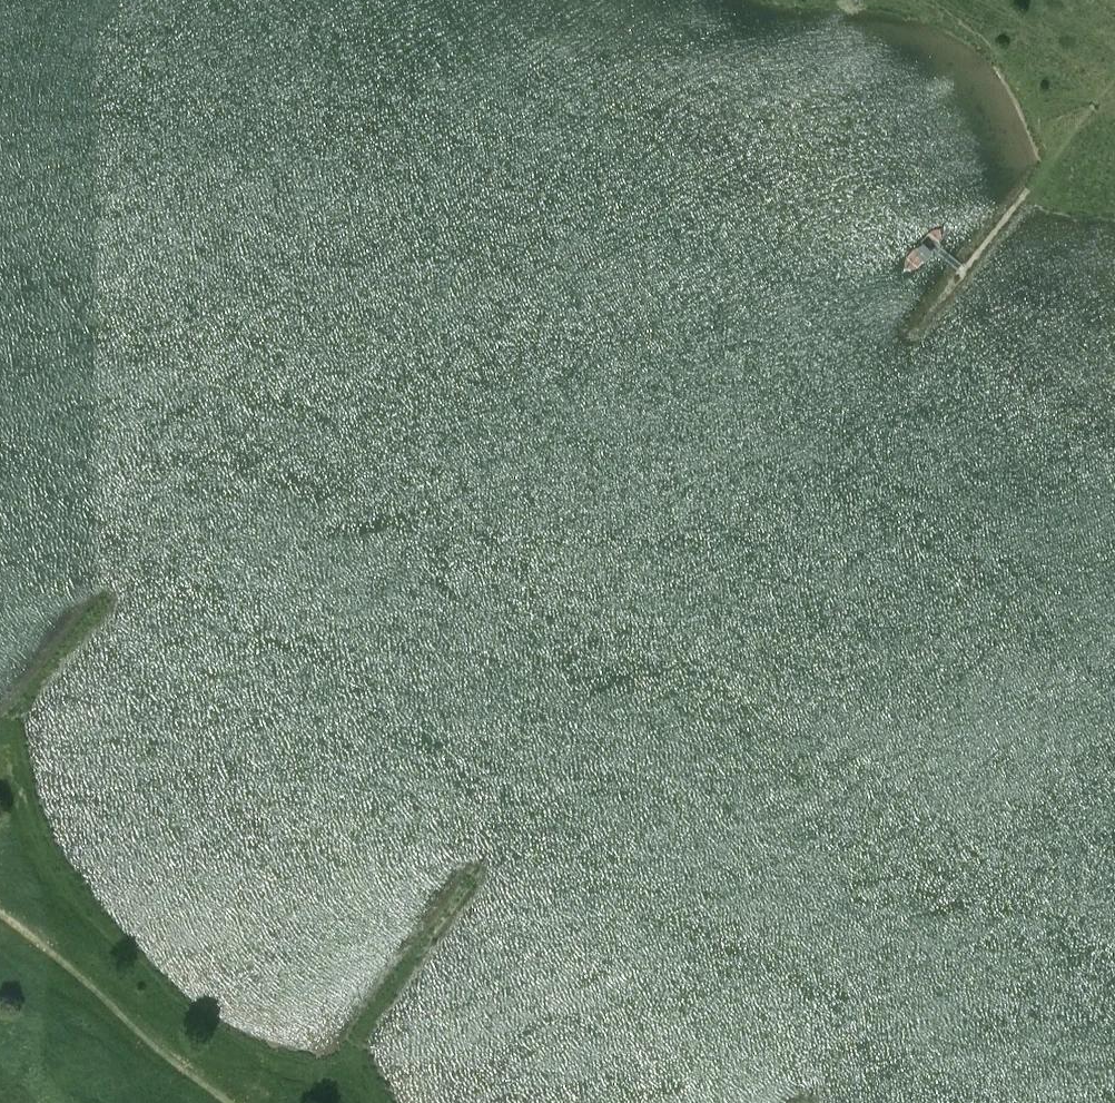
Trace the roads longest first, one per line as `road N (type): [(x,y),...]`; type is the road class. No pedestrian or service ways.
road 1 (track): [(0,909),(137,1036),(231,1102)]

